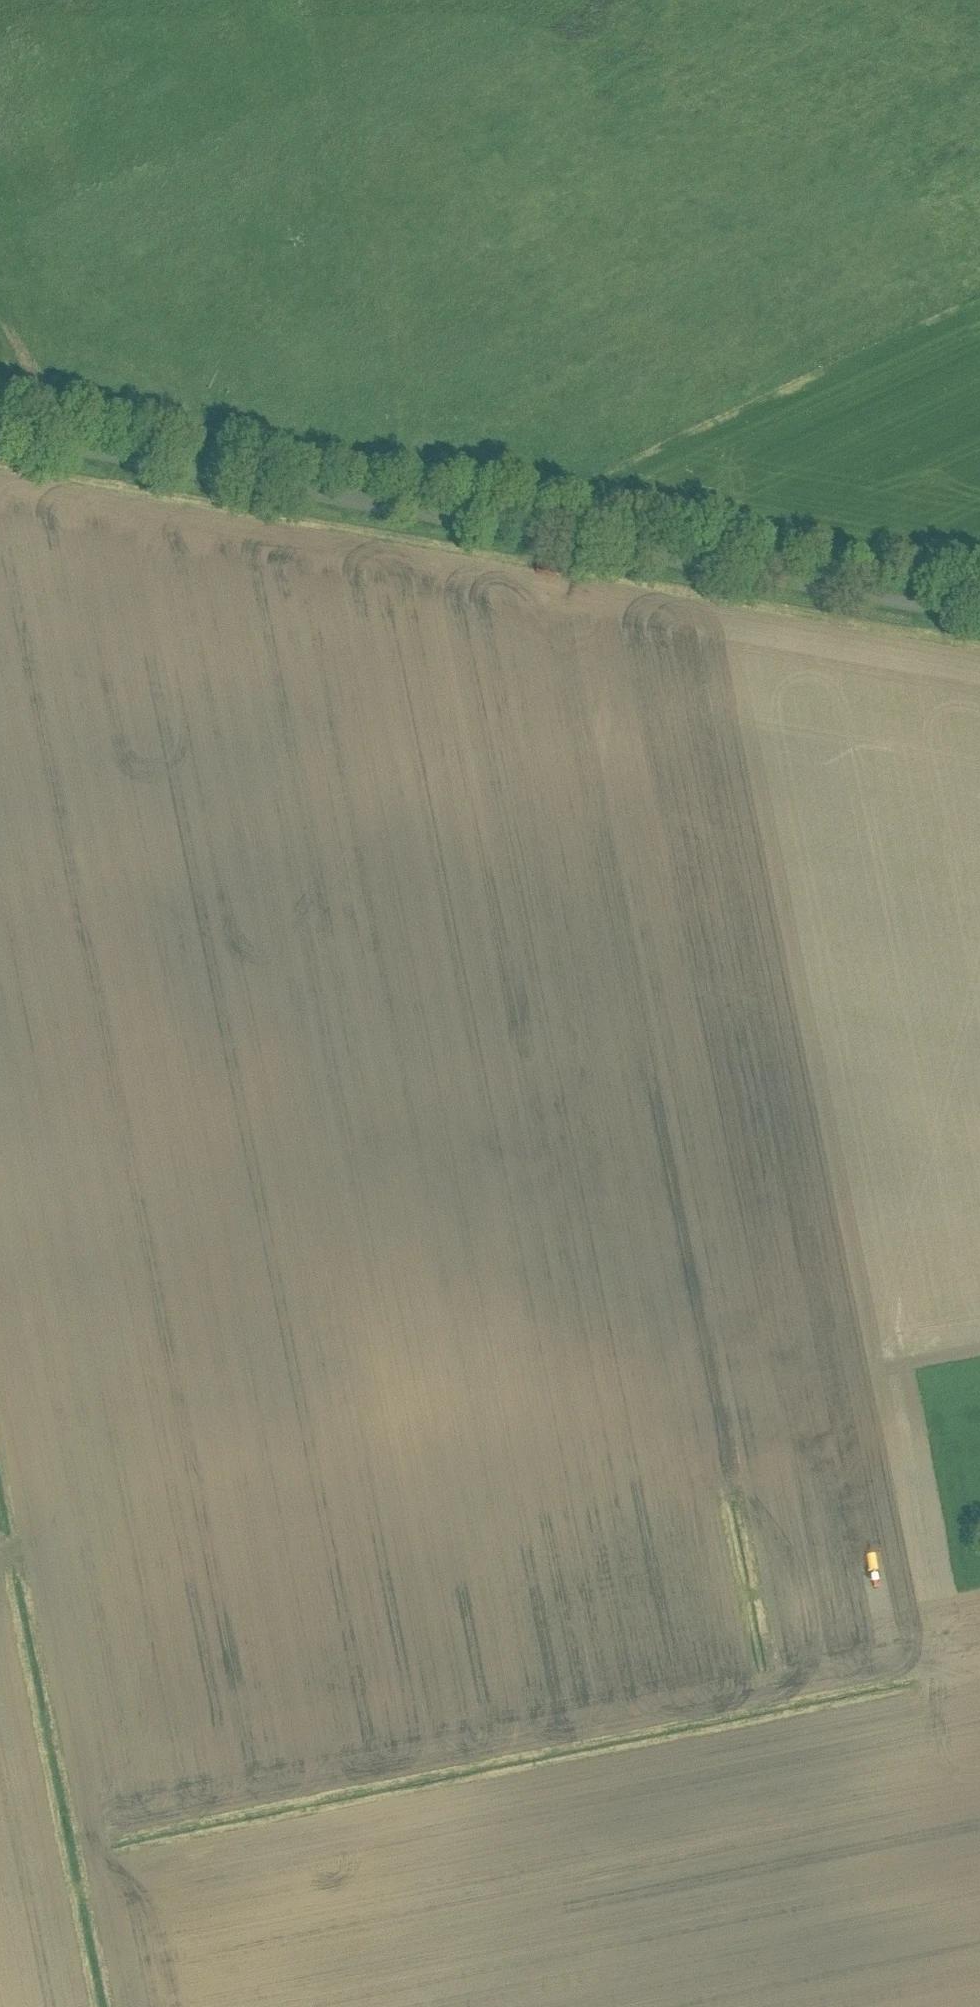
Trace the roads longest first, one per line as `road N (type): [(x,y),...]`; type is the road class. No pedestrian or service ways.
road 1 (unclassified): [(979,620),(0,438)]

